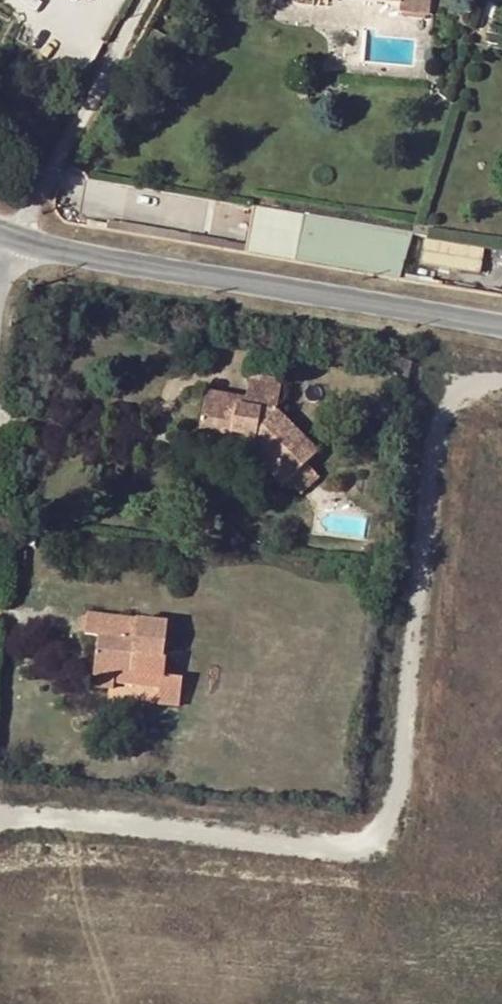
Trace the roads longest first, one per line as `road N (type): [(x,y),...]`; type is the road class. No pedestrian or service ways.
road 1 (tertiary): [(4,237),(501,319)]
road 2 (residential): [(131,0),(4,237)]

